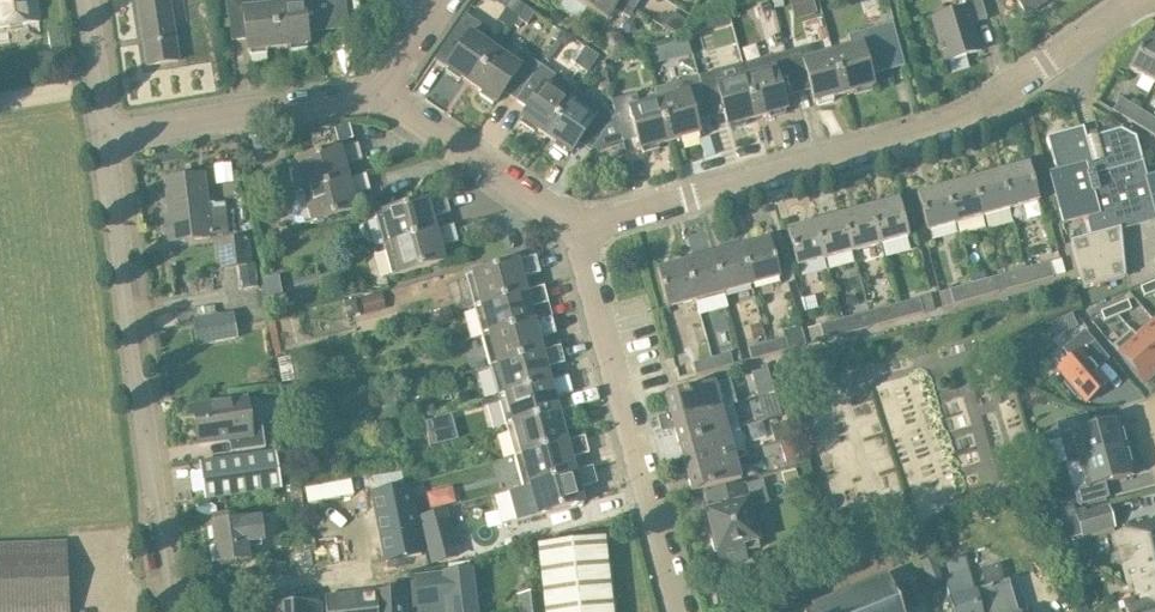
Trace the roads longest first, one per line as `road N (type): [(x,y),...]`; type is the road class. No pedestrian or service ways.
road 1 (residential): [(584,225),(946,126),(1142,0)]
road 2 (unclassified): [(168,611),(106,133)]
road 3 (residential): [(682,611),(583,249),(584,225)]
road 4 (residential): [(106,133),(386,100)]
road 5 (residential): [(386,100),(584,225)]
road 6 (unclassified): [(106,133),(88,0)]

